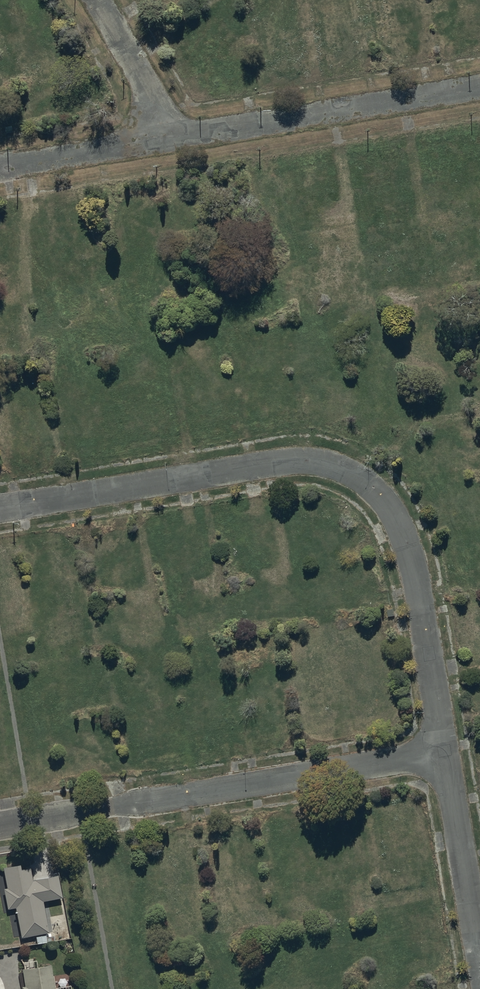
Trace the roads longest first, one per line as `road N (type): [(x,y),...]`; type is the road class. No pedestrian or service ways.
road 1 (residential): [(444,753),(405,536),(385,503),(342,470),(292,460),(0,509)]
road 2 (track): [(0,167),(479,88)]
road 3 (residential): [(444,753),(0,825)]
road 4 (residential): [(479,968),(444,753)]
road 5 (track): [(97,0),(178,138)]

